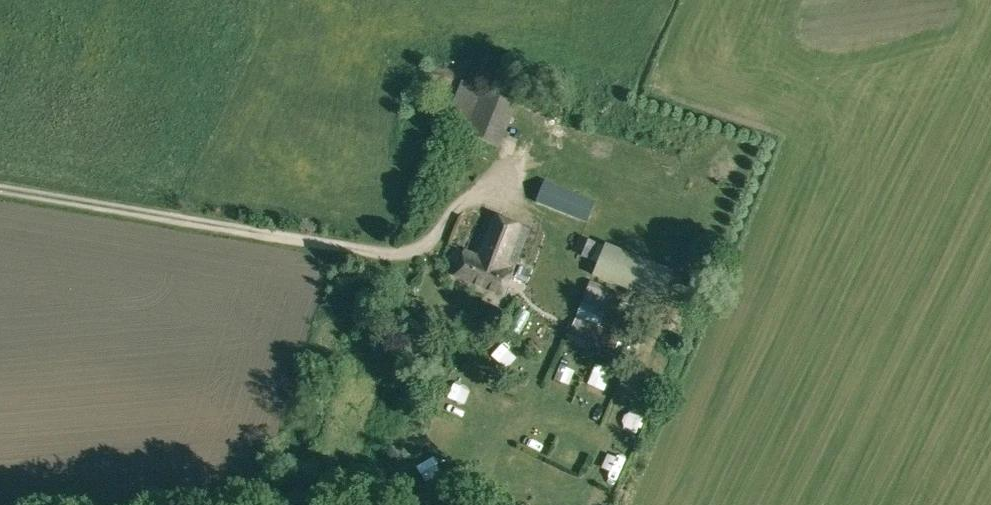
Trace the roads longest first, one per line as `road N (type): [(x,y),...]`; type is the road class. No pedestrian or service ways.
road 1 (track): [(0,184),(384,254),(423,247),(474,191),(495,184)]
road 2 (track): [(349,456),(0,487)]

